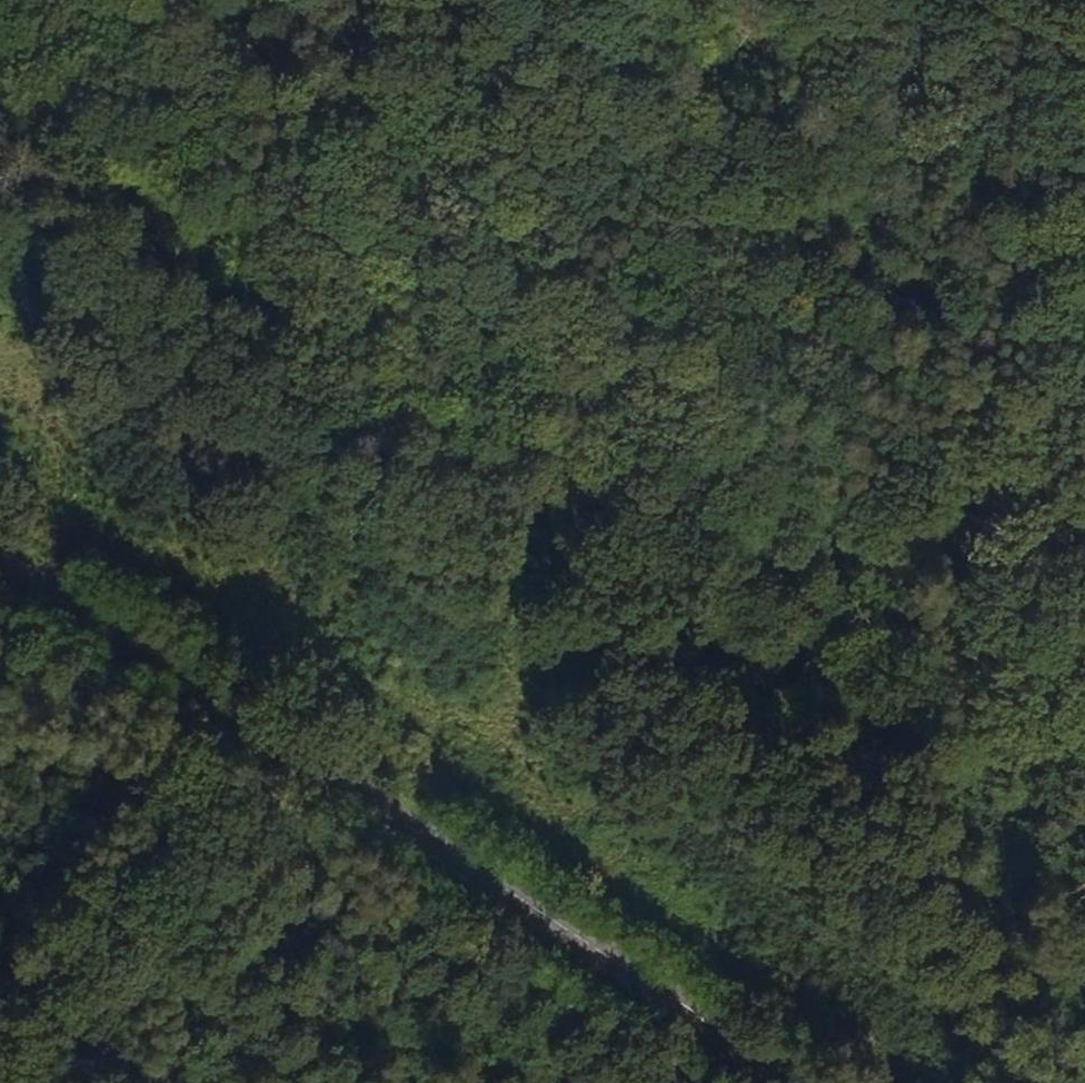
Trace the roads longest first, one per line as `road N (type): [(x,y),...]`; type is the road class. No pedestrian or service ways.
road 1 (secondary): [(0,568),(782,1082)]
road 2 (track): [(298,764),(0,1060)]

